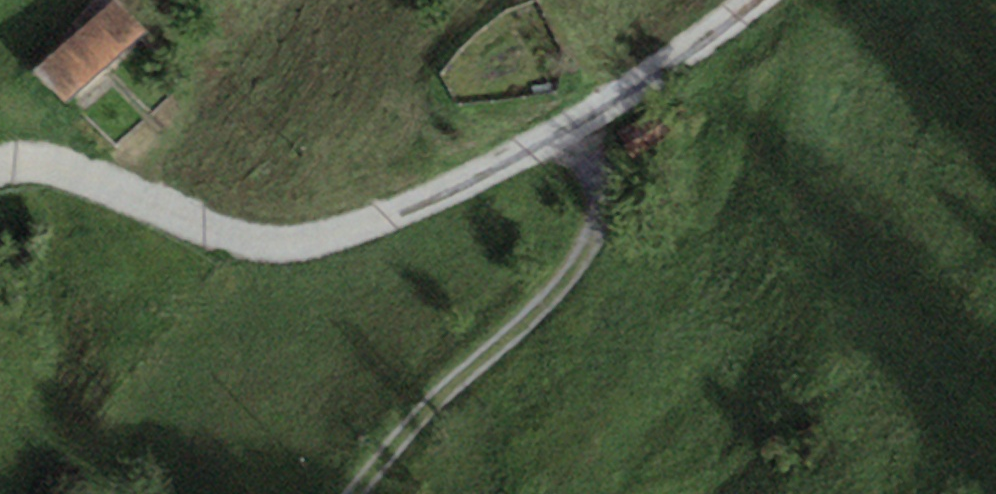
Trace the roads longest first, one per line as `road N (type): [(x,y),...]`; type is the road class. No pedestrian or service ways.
road 1 (track): [(0,171),(34,162),(293,248),(366,229),(577,126),(757,0)]
road 2 (track): [(577,126),(596,172),(601,209),(587,250),(355,493)]

